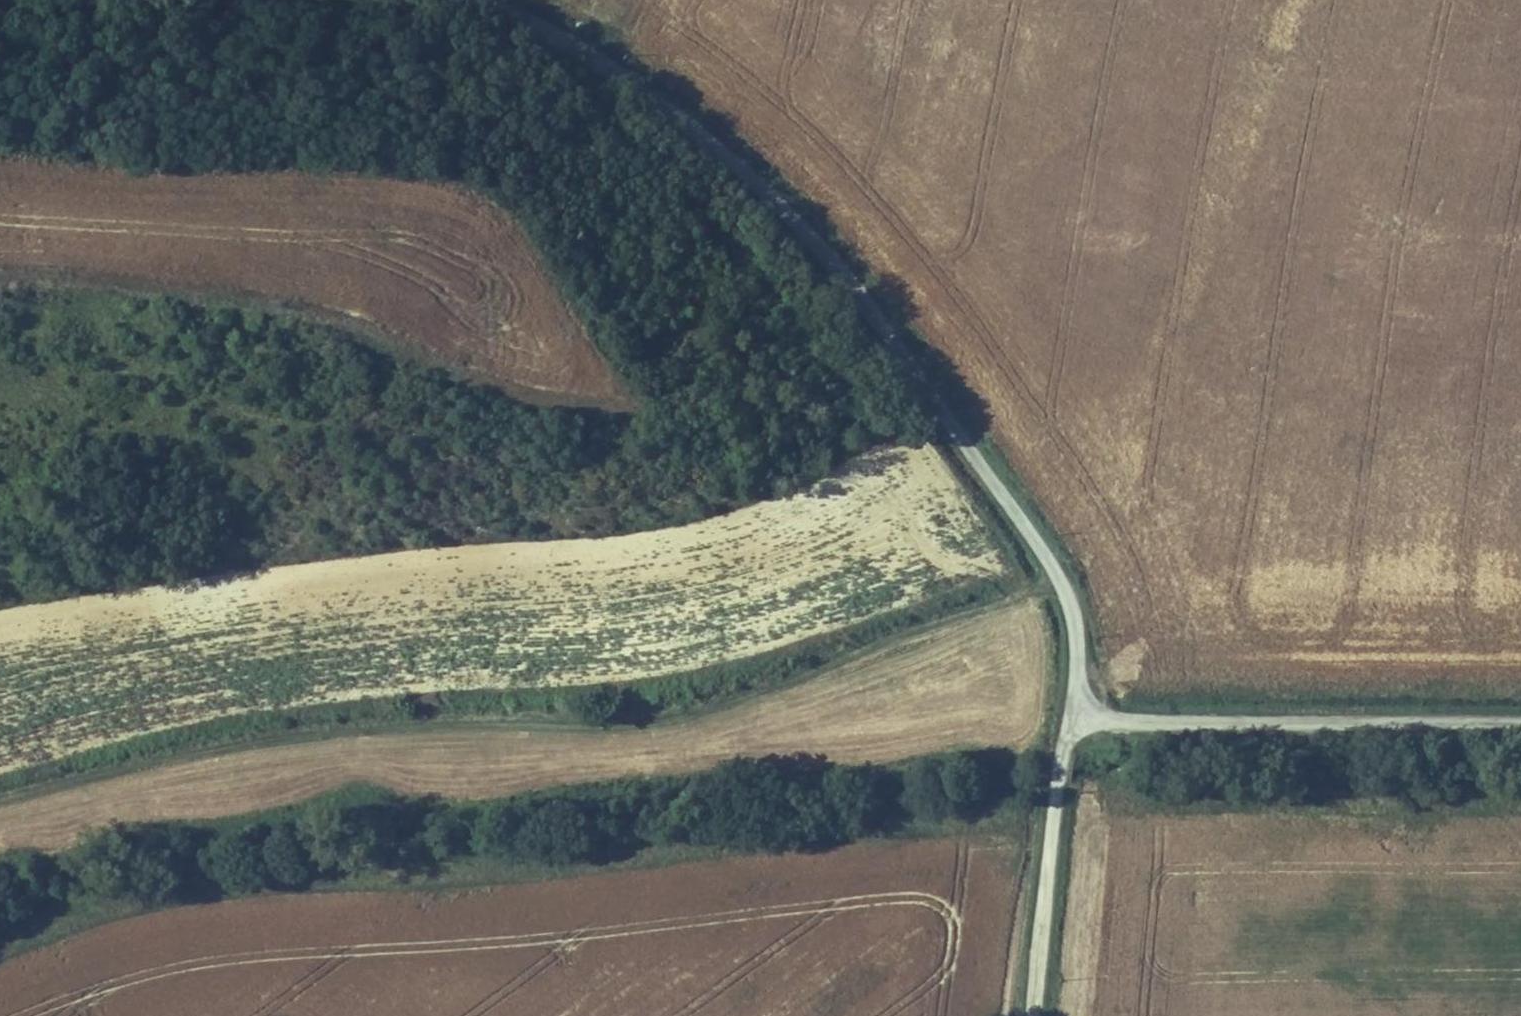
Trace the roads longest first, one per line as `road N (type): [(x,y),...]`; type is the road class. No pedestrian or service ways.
road 1 (unclassified): [(1083,713),(1076,630),(1058,567),(745,185),(580,61),(311,0)]
road 2 (track): [(0,788),(311,716),(662,711),(1062,577)]
road 3 (unclassified): [(1083,713),(1149,725),(1520,724)]
road 4 (unclassified): [(1032,1015),(1055,789),(1071,724),(1083,713)]

